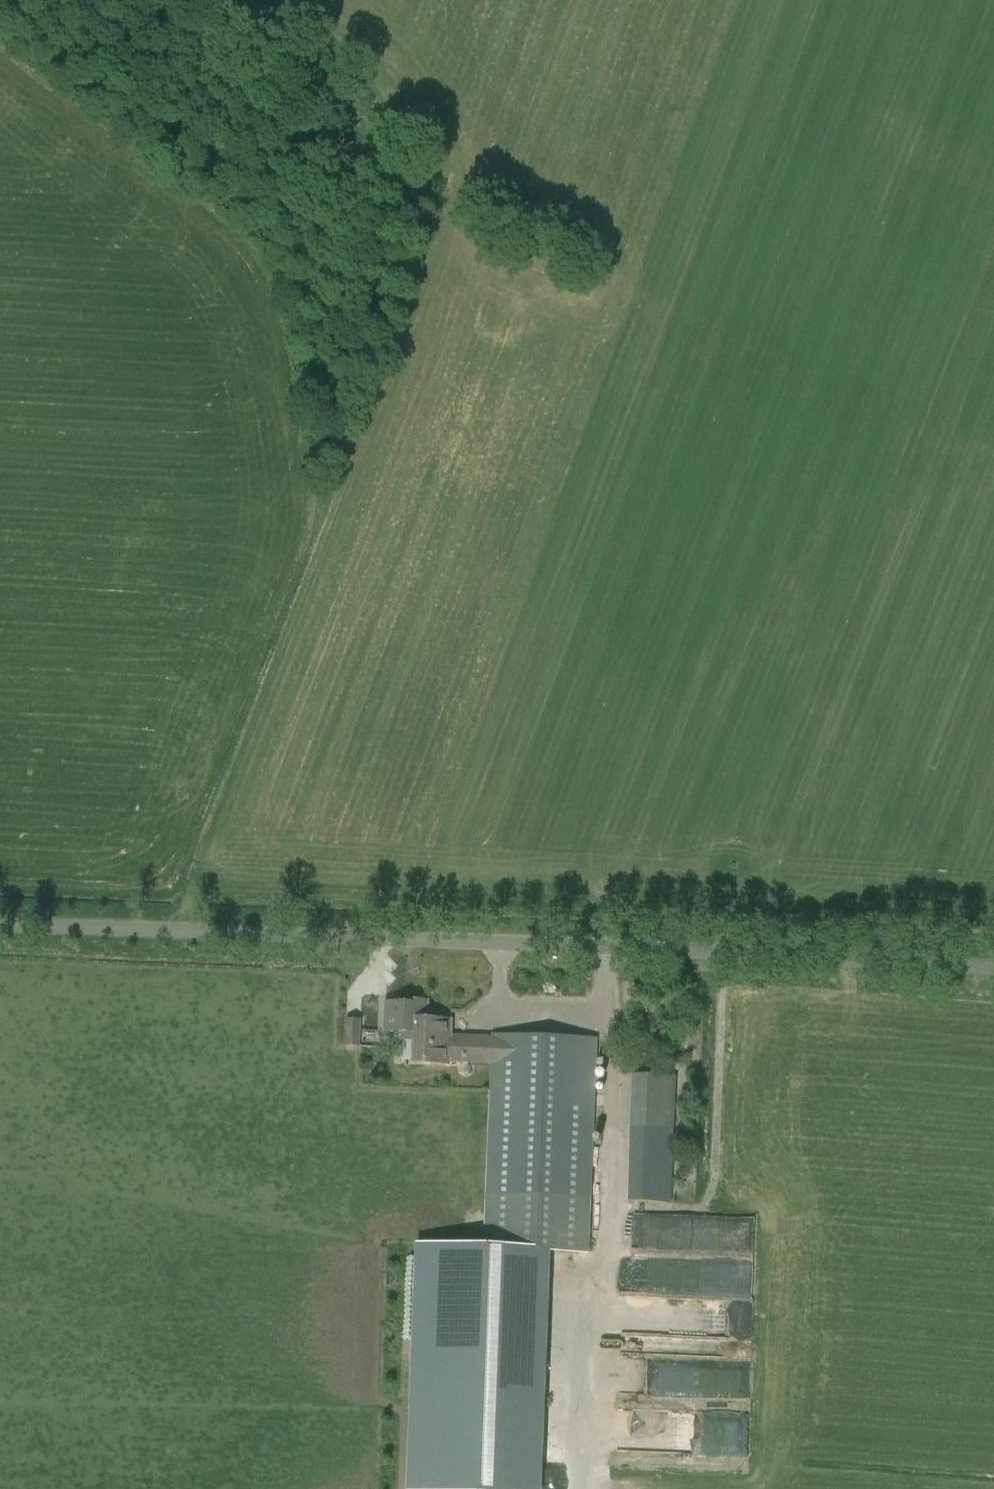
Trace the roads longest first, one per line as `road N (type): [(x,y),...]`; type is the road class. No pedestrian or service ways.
road 1 (unclassified): [(0,917),(317,926),(993,964)]

